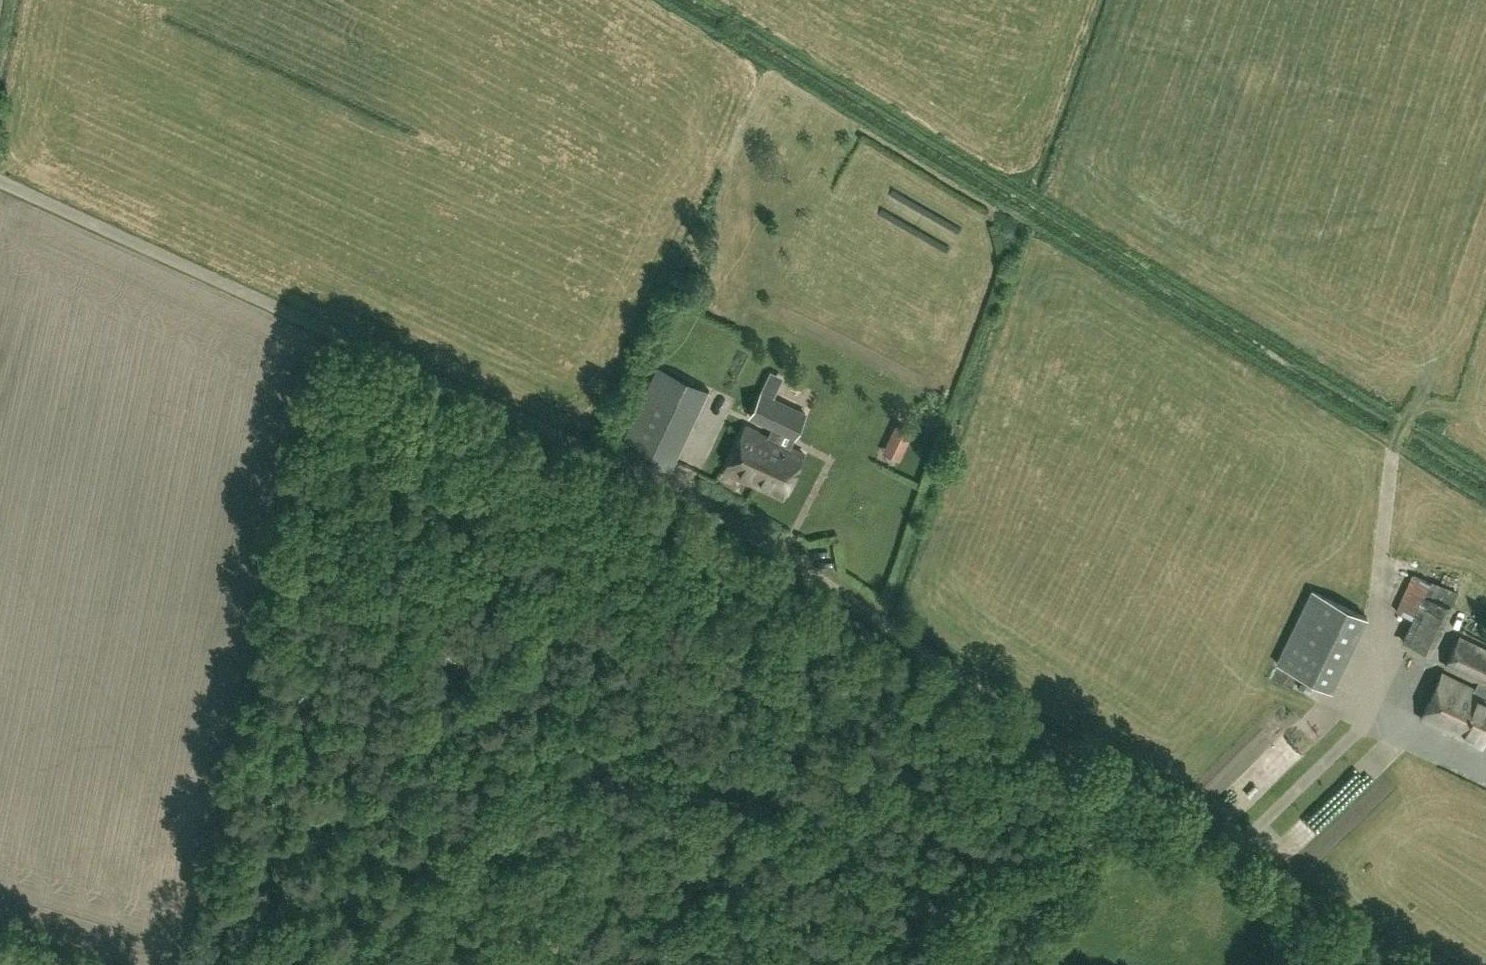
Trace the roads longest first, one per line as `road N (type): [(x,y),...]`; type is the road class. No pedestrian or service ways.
road 1 (track): [(1222,850),(1273,910),(1274,964)]

